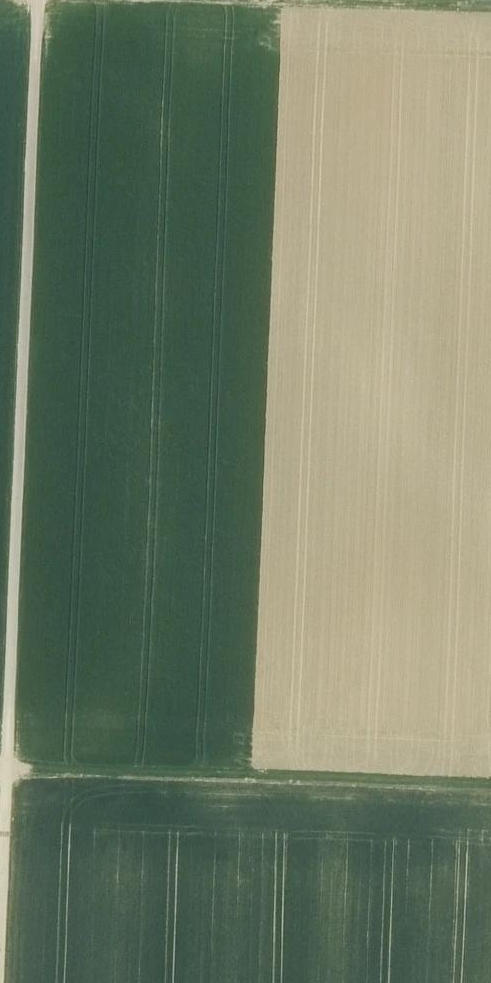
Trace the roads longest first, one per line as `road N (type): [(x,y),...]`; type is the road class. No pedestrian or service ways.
road 1 (track): [(39,0),(3,982)]
road 2 (track): [(490,790),(0,771)]
road 3 (track): [(224,0),(490,10)]

